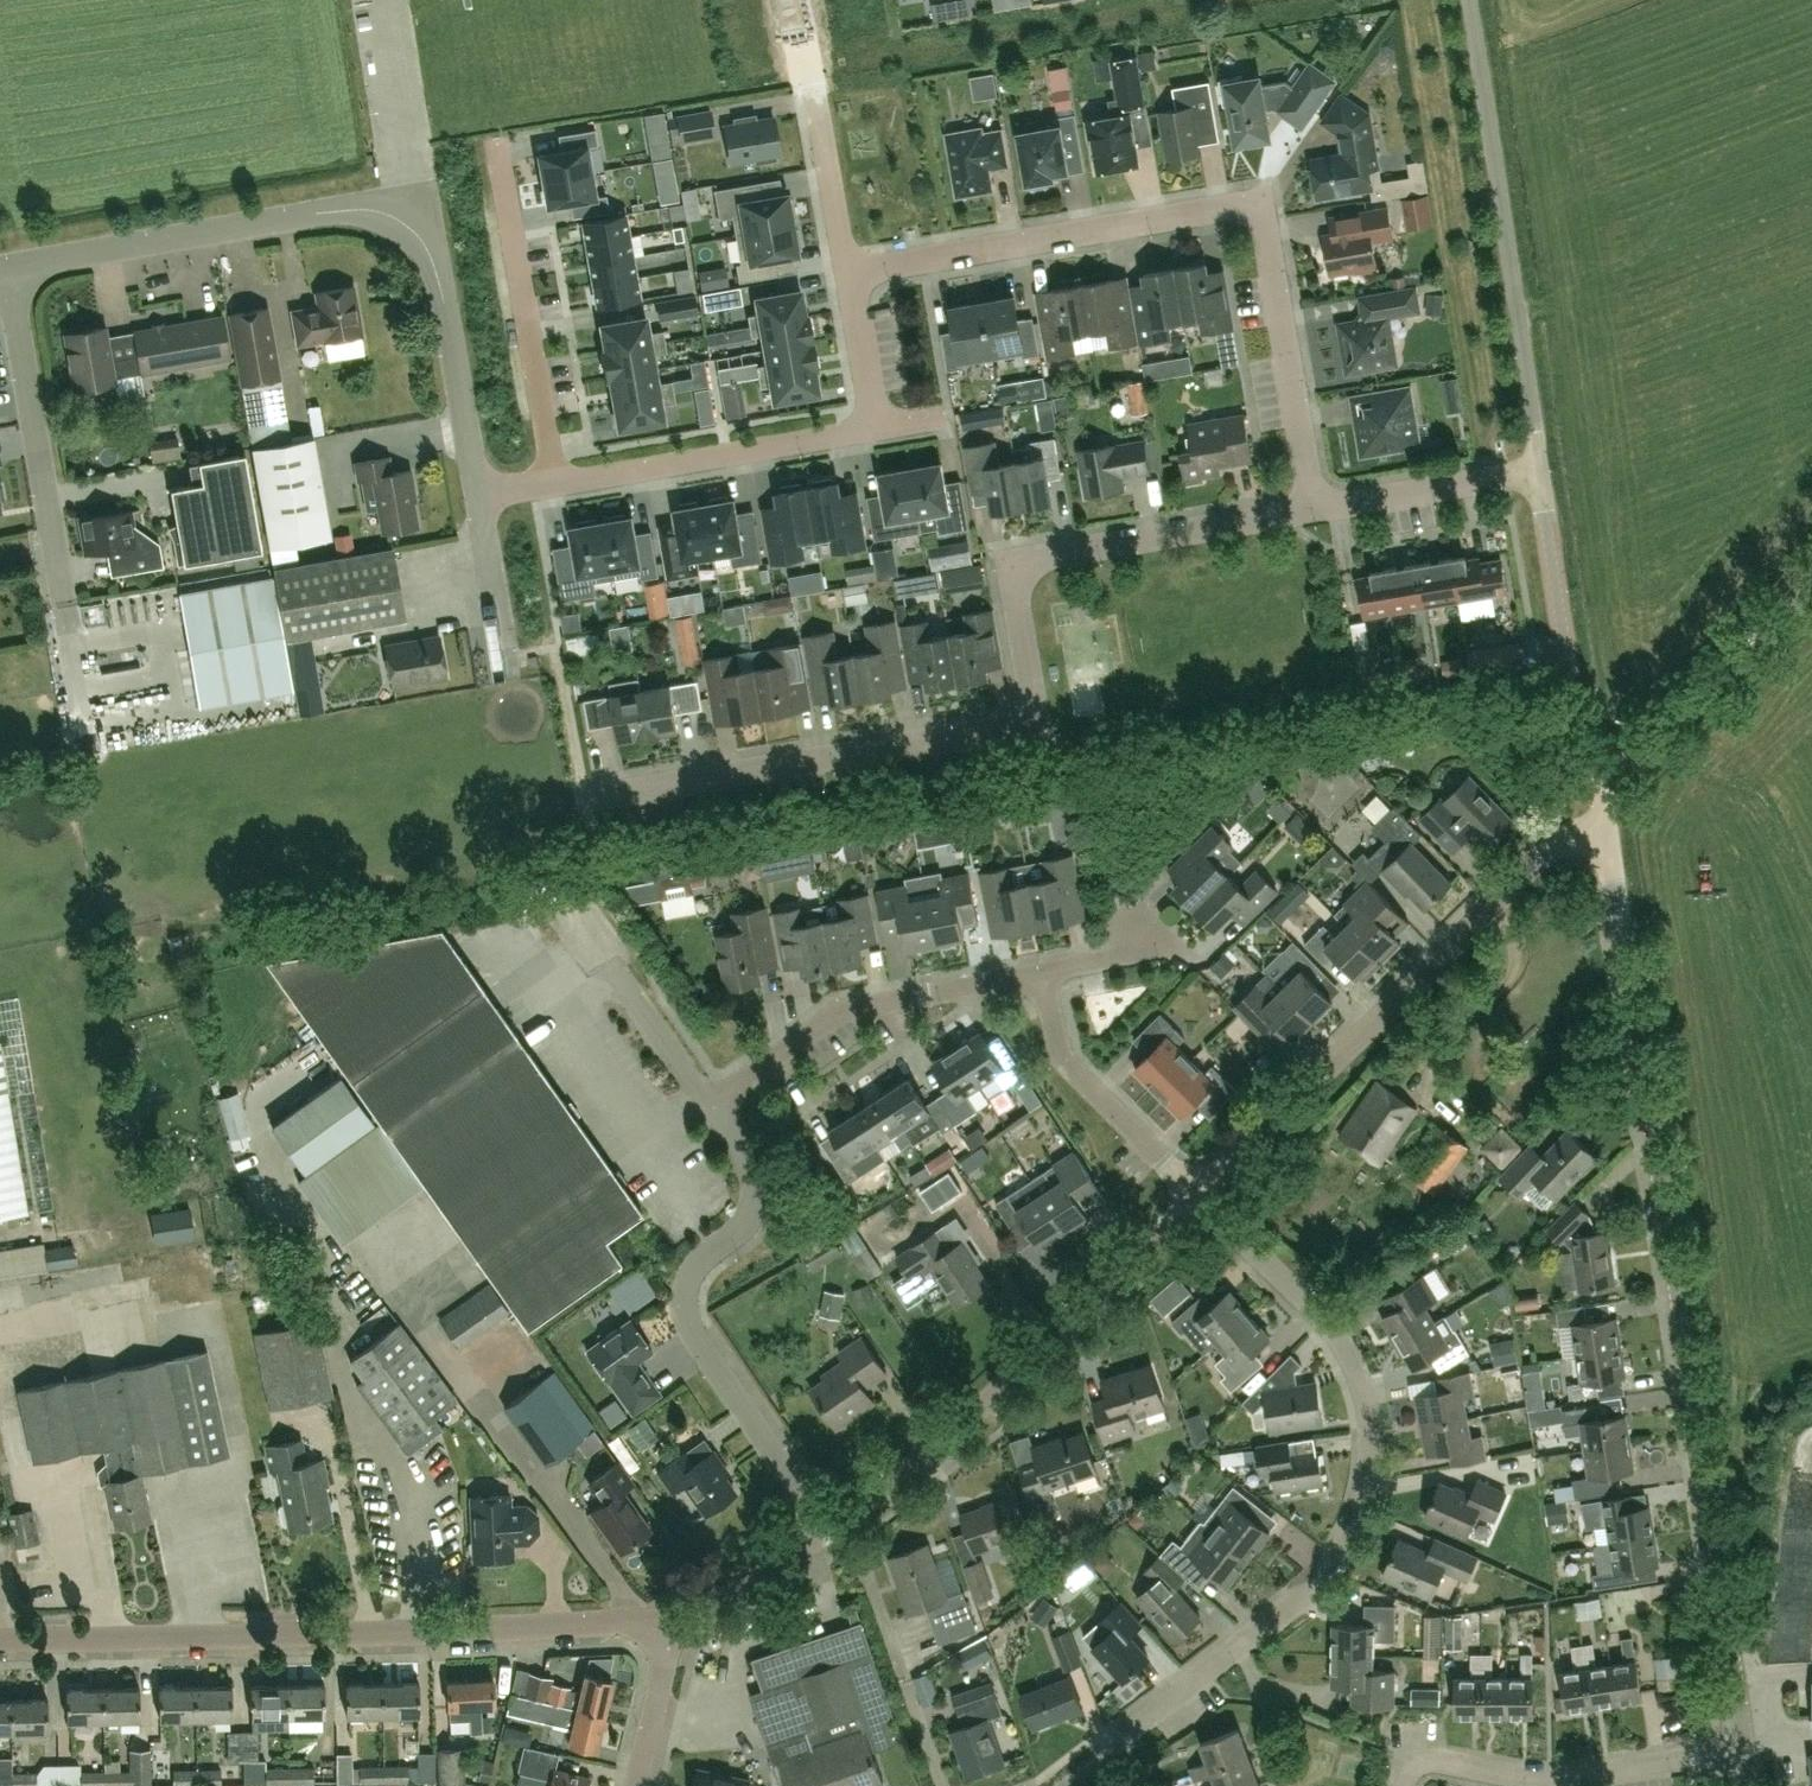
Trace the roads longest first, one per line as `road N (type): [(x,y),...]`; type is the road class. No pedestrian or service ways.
road 1 (residential): [(1745,1753),(1605,819)]
road 2 (residential): [(589,793),(1037,726),(1013,565),(1313,512)]
road 3 (residential): [(1065,1785),(1321,1582),(1346,1551),(1366,1504),(1373,1453),(1367,1401),(1346,1350),(1201,1196)]
road 4 (residential): [(1313,512),(1263,201),(847,271)]
road 5 (residential): [(482,500),(431,252),(389,214),(366,207),(11,265)]
road 6 (residential): [(0,1638),(672,1617)]
road 7 (residential): [(1201,1196),(1562,837),(1605,819)]
road 8 (residential): [(806,1543),(871,1500),(1042,1354),(1201,1196)]
road 9 (residential): [(806,1543),(800,1484),(690,1332),(683,1293),(695,1264),(745,1233),(754,1211),(747,1169),(711,1105)]
road 10 (residential): [(1542,468),(1472,0)]
road 11 (residential): [(70,639),(11,265)]
road 12 (residential): [(711,1105),(851,1007),(1045,974)]
road 13 (residential): [(556,487),(498,128)]
road 14 (residential): [(1404,1785),(1415,1766),(1438,1759),(1546,1780),(1745,1753)]
road 15 (residential): [(879,431),(556,487)]
road 16 (residential): [(1614,778),(1579,729),(1542,468)]
road 17 (residential): [(1201,1196),(1061,1056),(1045,974)]
road 18 (residential): [(847,271),(790,0)]
road 19 (unclassified): [(1614,778),(1811,590)]
road 20 (residential): [(711,1105),(560,892)]
road 21 (residential): [(1313,512),(1542,468)]
road 22 (residential): [(634,1785),(672,1617)]
road 23 (residential): [(509,664),(482,500)]
road 24 (residential): [(847,271),(879,431)]
road 25 (residential): [(672,1617),(741,1587),(806,1543)]

